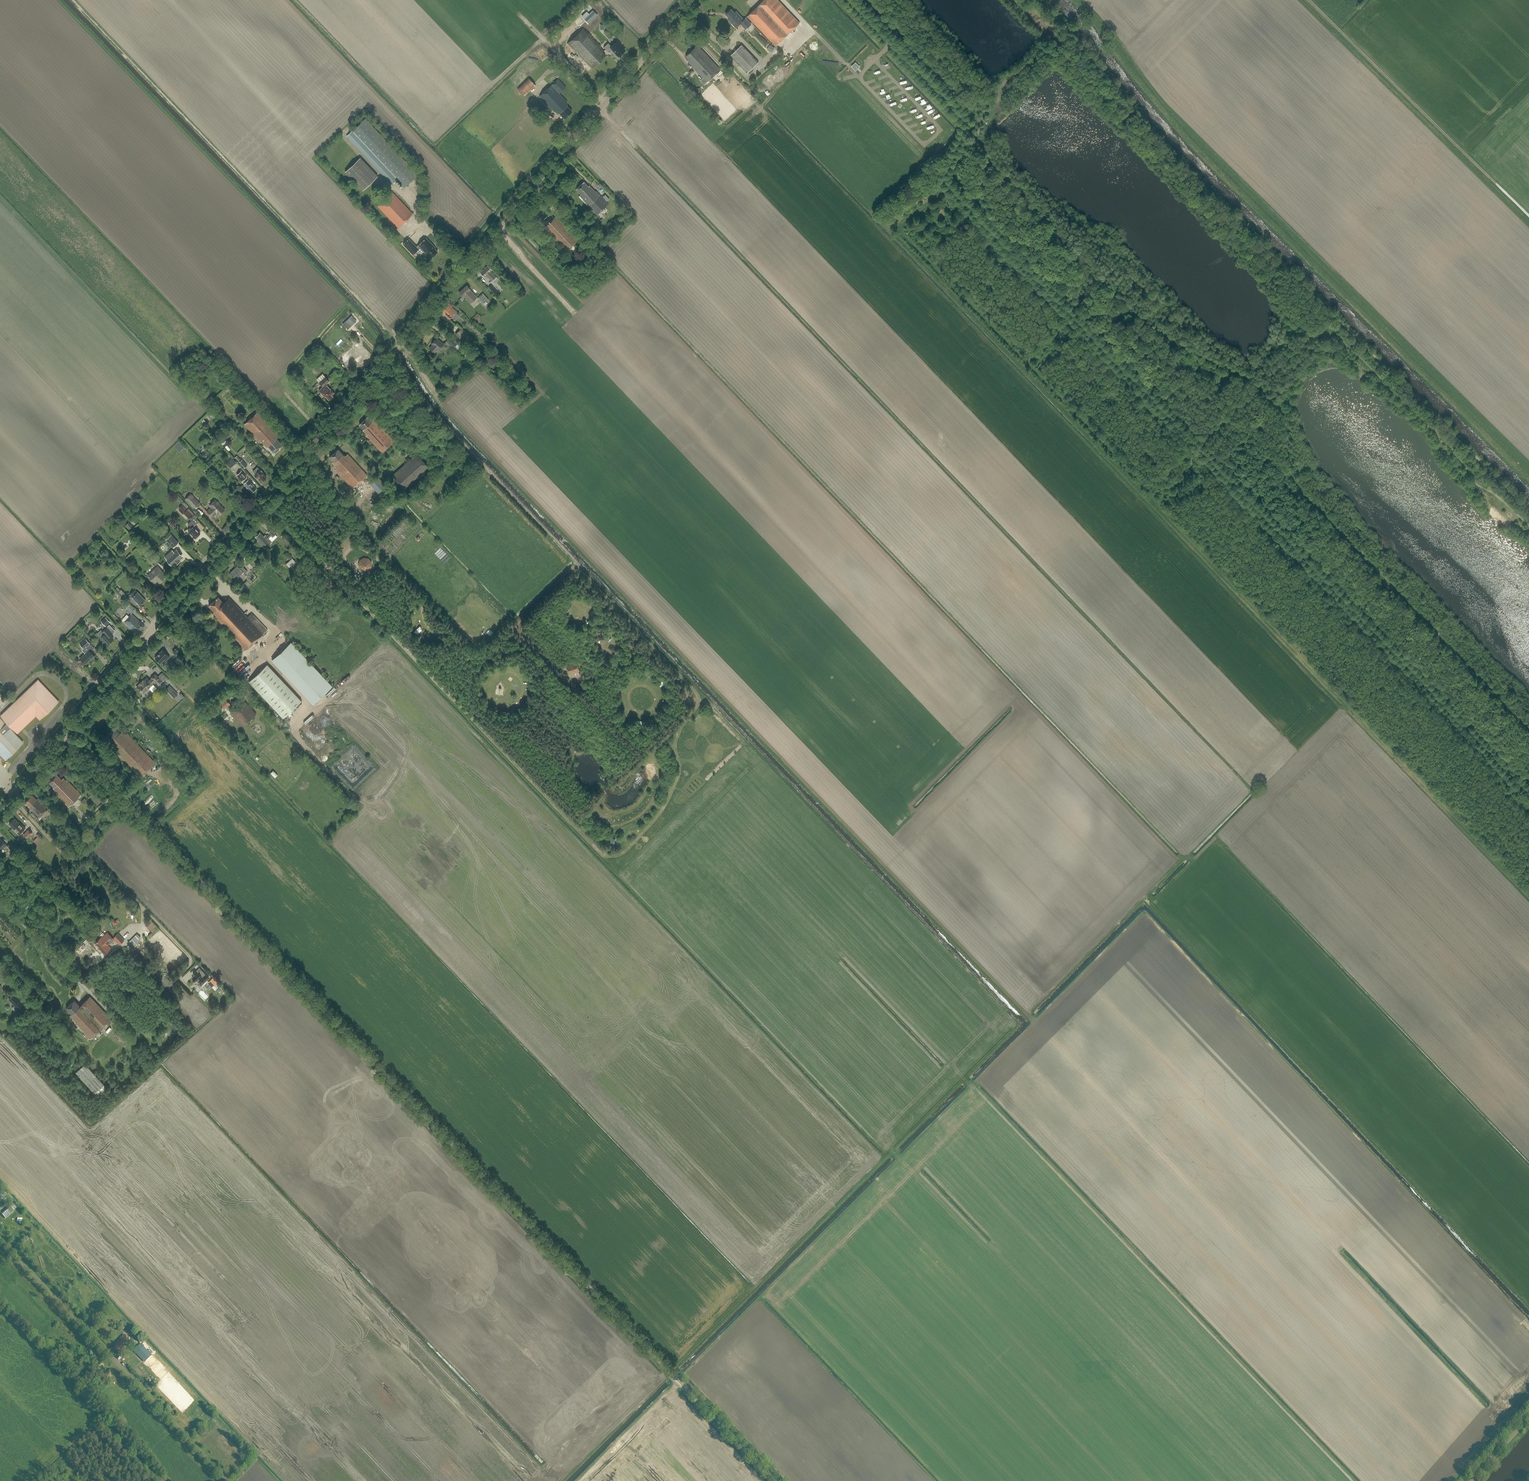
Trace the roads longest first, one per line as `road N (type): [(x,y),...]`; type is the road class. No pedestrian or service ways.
road 1 (track): [(565,1480),(665,1380),(691,1369),(1140,917),(1152,921),(1528,1321)]
road 2 (unclassified): [(774,1480),(62,738)]
road 3 (secondary): [(62,738),(694,0)]
road 4 (track): [(1154,500),(1528,893)]
road 5 (track): [(607,856),(264,502)]
road 6 (unclassified): [(227,1480),(0,1239)]
road 7 (unclassified): [(1306,0),(1528,218)]
road 8 (track): [(969,121),(939,191),(901,231),(1000,333)]
road 9 (track): [(1006,338),(1154,500)]
road 10 (unclassified): [(849,0),(949,103)]

